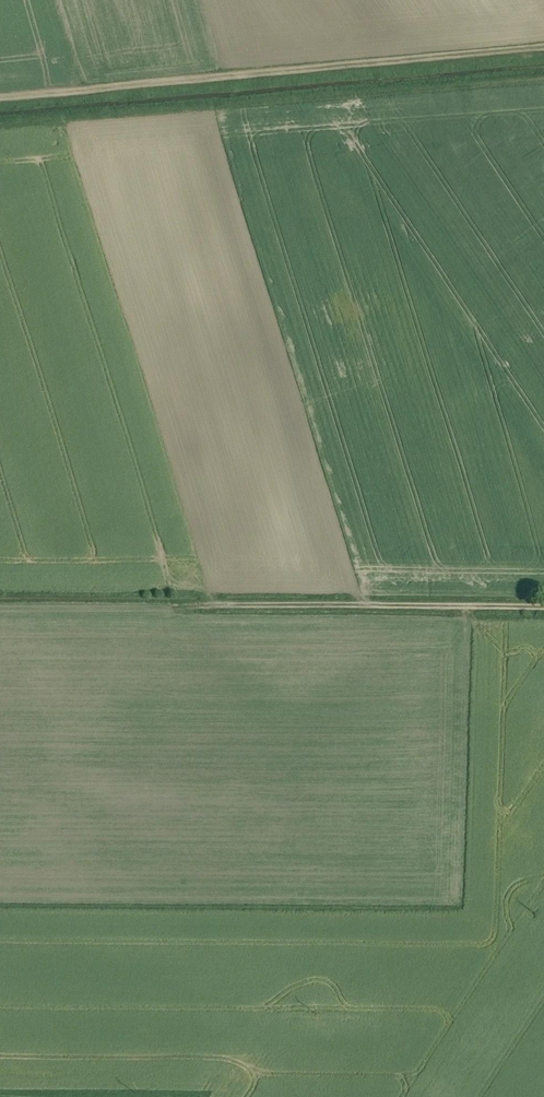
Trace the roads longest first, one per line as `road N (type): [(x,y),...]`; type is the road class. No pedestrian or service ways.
road 1 (track): [(543,50),(0,100)]
road 2 (track): [(543,609),(214,608),(206,590)]

